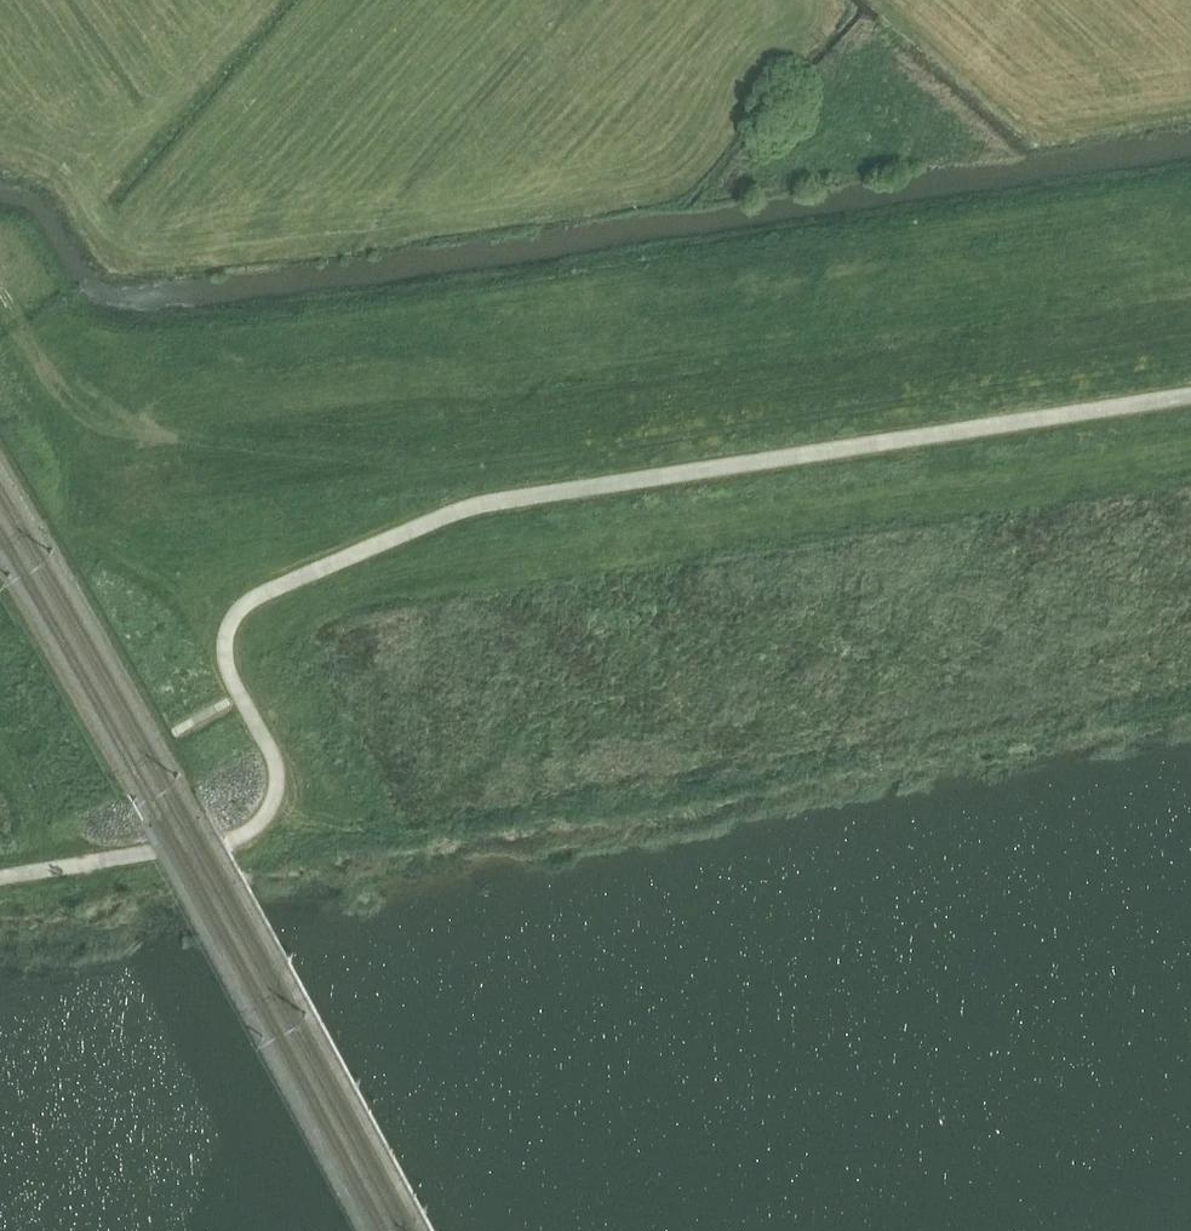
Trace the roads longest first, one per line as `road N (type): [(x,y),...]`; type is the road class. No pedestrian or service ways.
road 1 (track): [(1190,348),(521,452),(445,455),(178,440),(99,425),(69,404),(0,303)]

